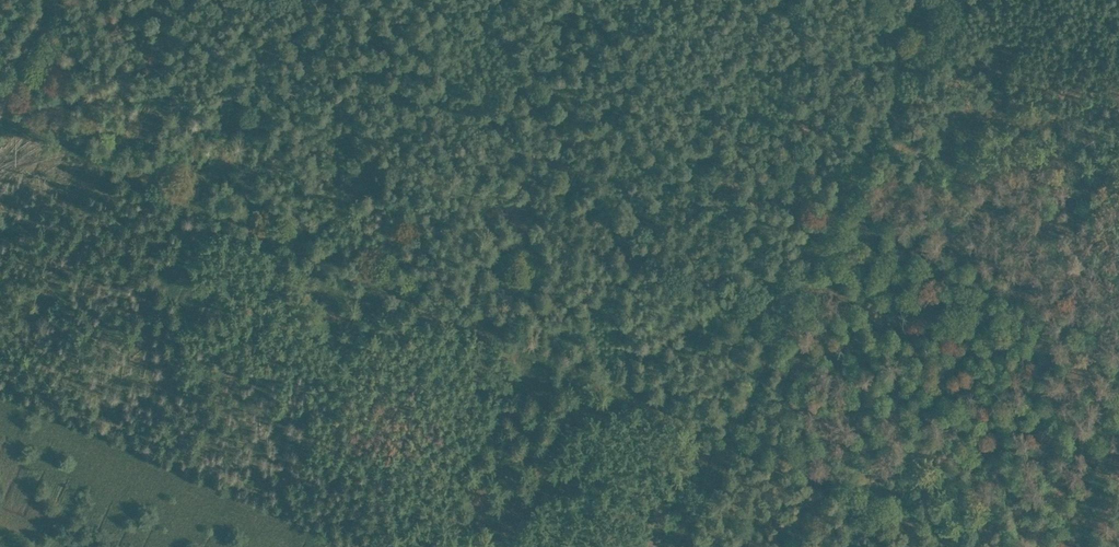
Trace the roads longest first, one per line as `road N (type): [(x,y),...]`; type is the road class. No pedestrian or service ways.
road 1 (track): [(0,111),(988,546)]
road 2 (track): [(933,0),(676,546)]

